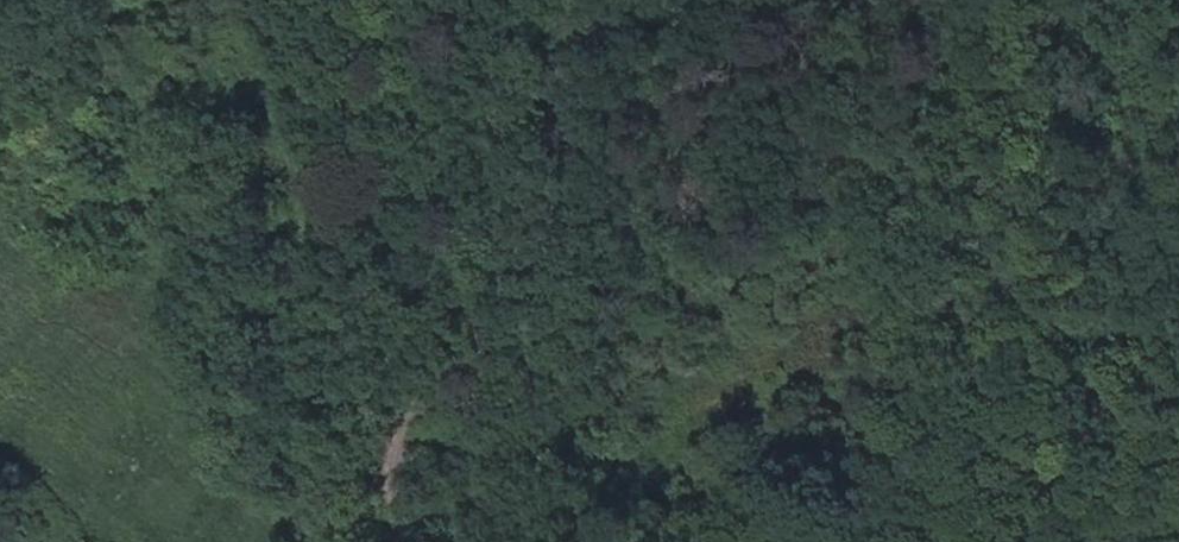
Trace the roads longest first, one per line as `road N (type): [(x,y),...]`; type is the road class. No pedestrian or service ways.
road 1 (unclassified): [(584,0),(584,94),(526,258),(478,367),(411,474),(416,520),(431,541)]

